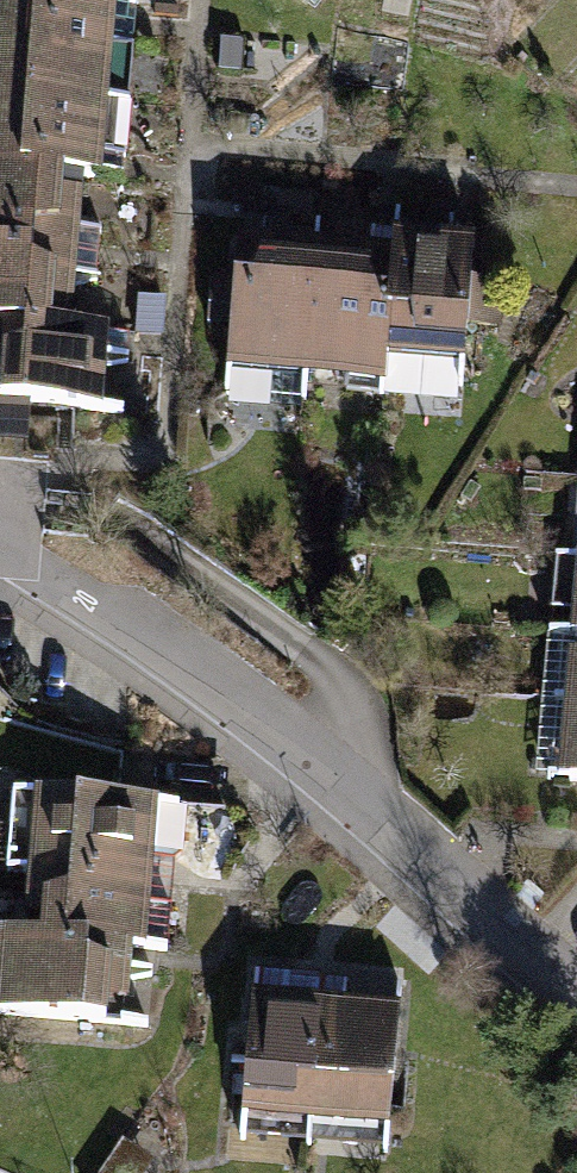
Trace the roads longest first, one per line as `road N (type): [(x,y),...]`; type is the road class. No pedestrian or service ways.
road 1 (residential): [(576,995),(357,788),(175,649),(0,535)]

